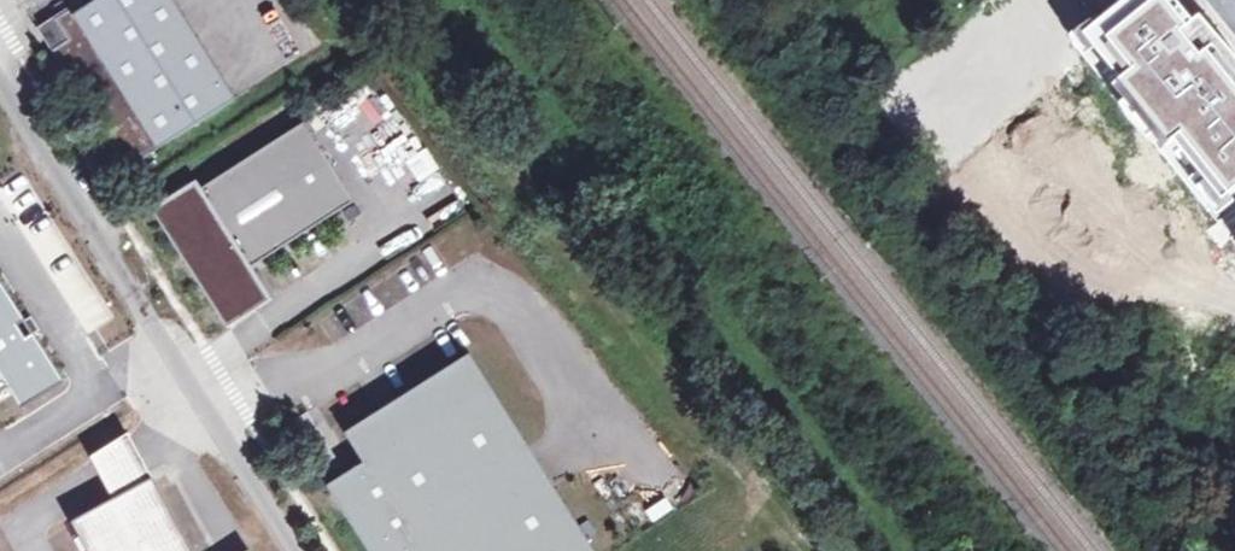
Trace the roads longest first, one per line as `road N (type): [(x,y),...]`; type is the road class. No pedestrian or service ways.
road 1 (unclassified): [(286,550),(0,94)]

